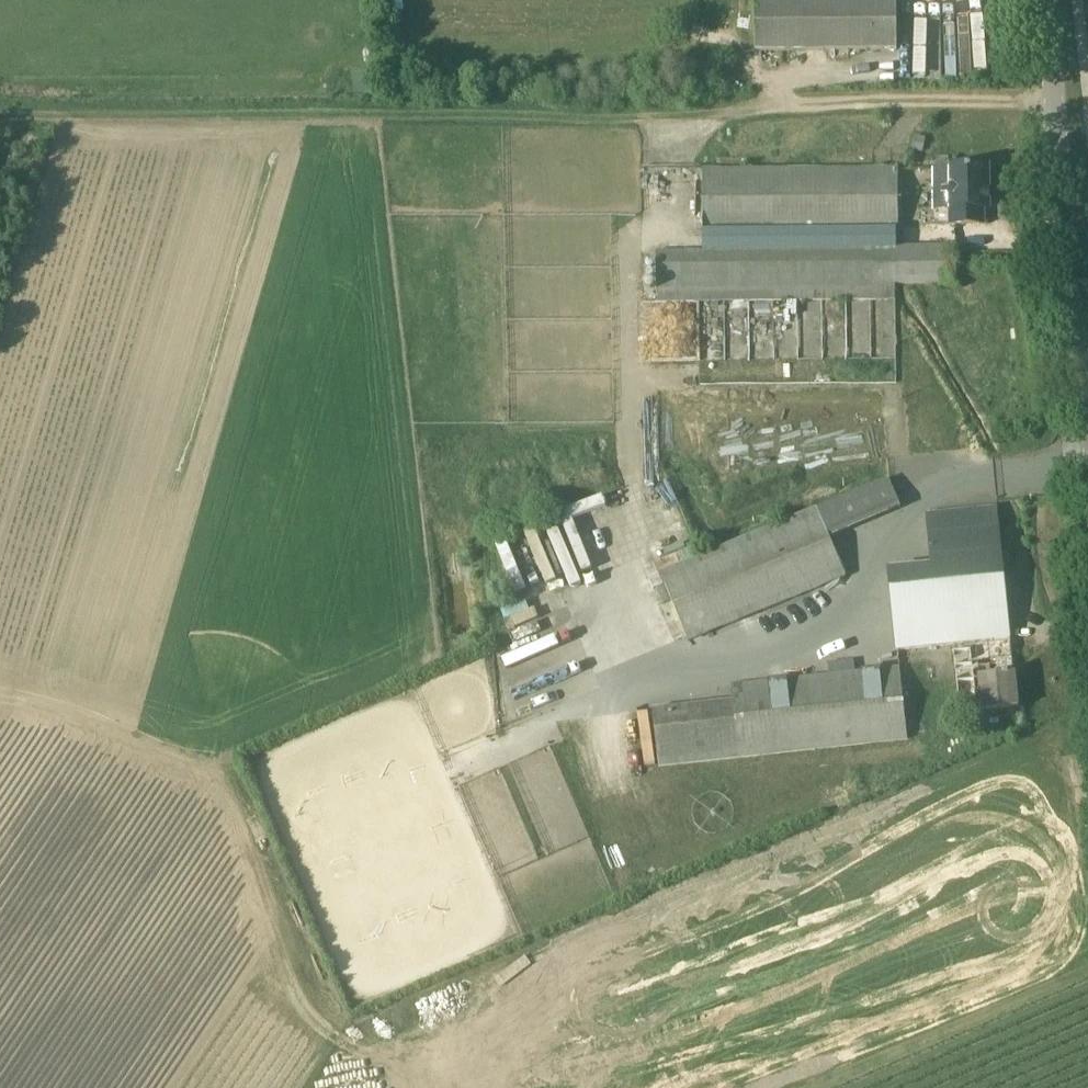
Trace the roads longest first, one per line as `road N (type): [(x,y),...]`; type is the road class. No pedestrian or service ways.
road 1 (tertiary): [(1087,391),(1042,0)]

